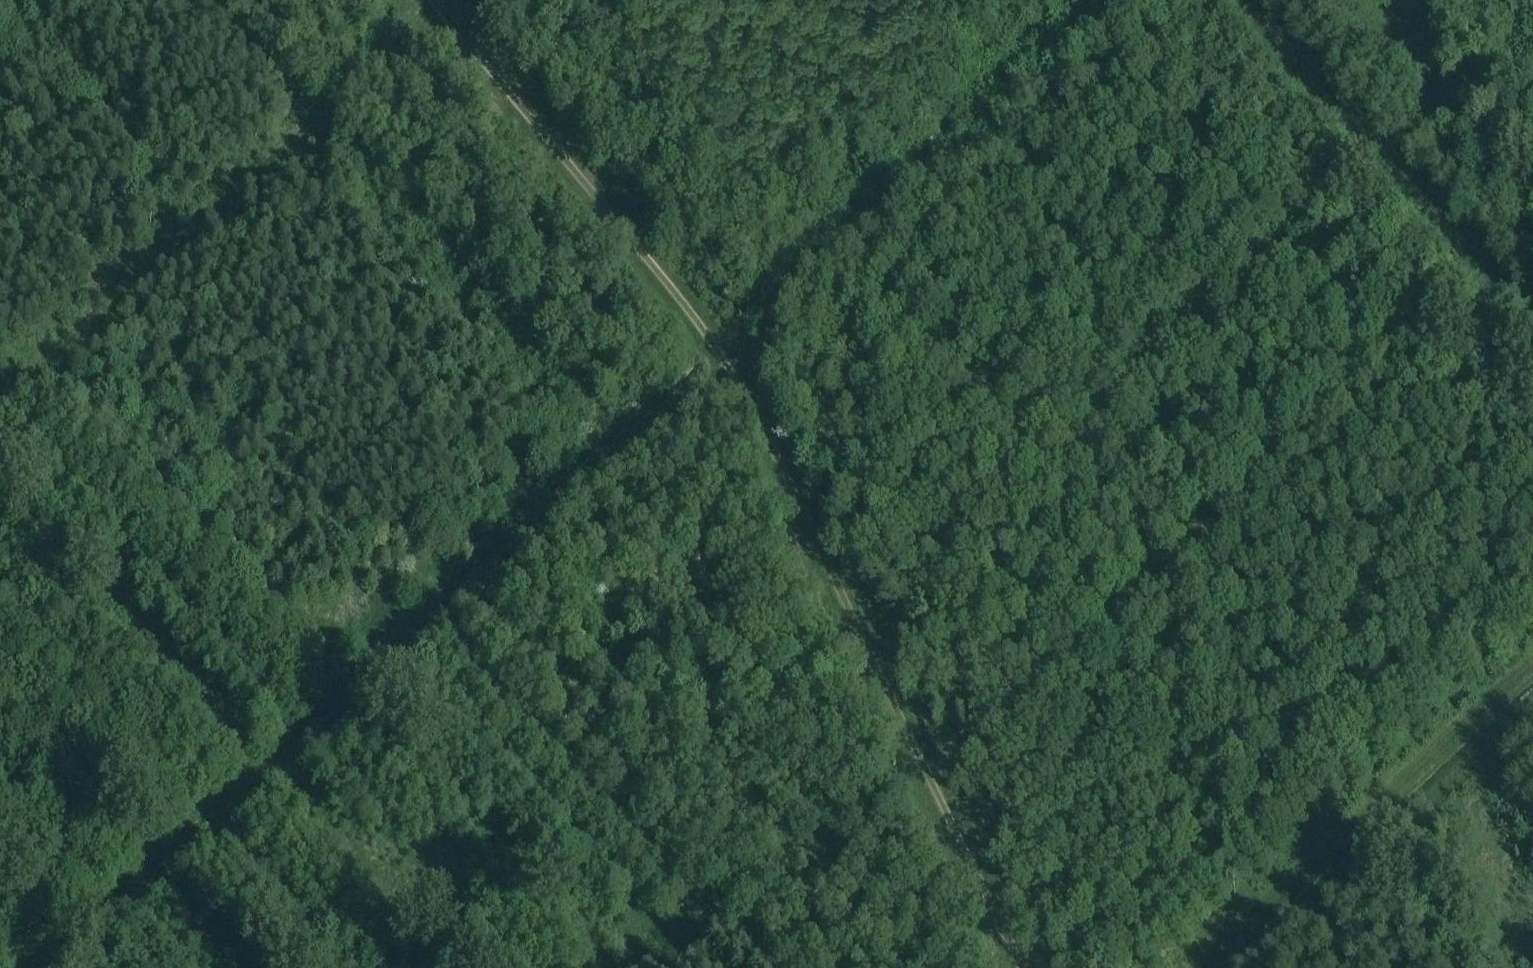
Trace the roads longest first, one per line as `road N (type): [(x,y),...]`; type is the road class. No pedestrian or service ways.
road 1 (track): [(1022,967),(716,349),(435,0)]
road 2 (track): [(1532,317),(1243,0)]

